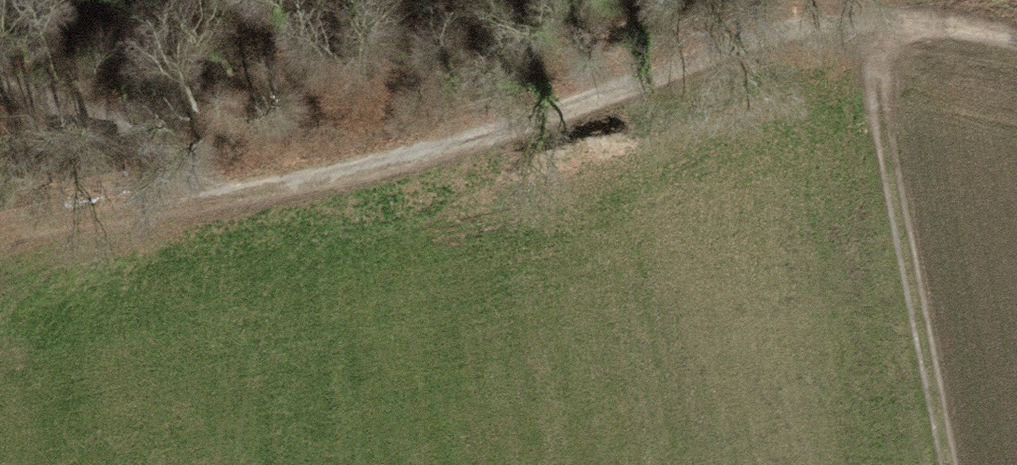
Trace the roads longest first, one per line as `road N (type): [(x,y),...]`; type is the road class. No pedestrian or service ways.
road 1 (track): [(1016,33),(864,22),(764,28),(594,101),(243,196)]
road 2 (track): [(954,464),(864,22)]
road 3 (track): [(243,196),(141,137),(0,91)]
road 4 (track): [(243,196),(0,237)]

